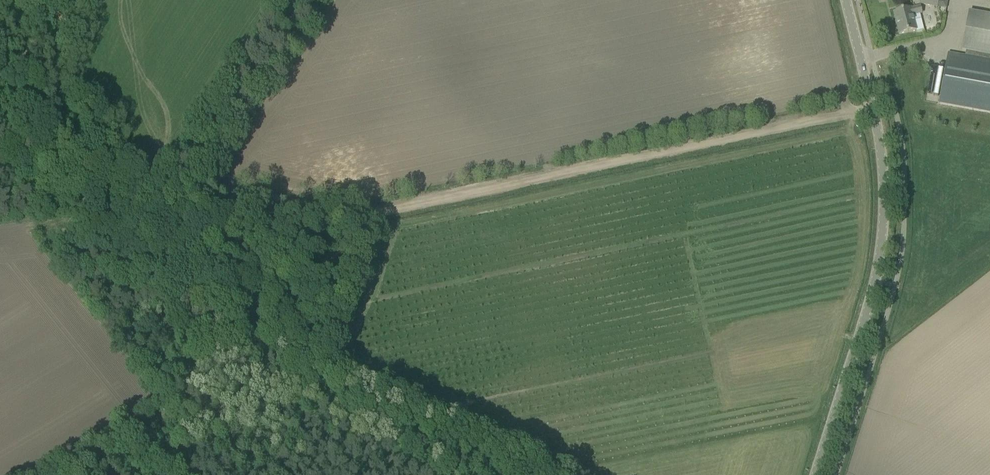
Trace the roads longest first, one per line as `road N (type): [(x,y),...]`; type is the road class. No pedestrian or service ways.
road 1 (track): [(178,176),(332,212),(393,212),(873,110)]
road 2 (tertiary): [(815,474),(874,310),(885,241),(880,143),(848,0)]
road 3 (track): [(58,156),(178,176)]

